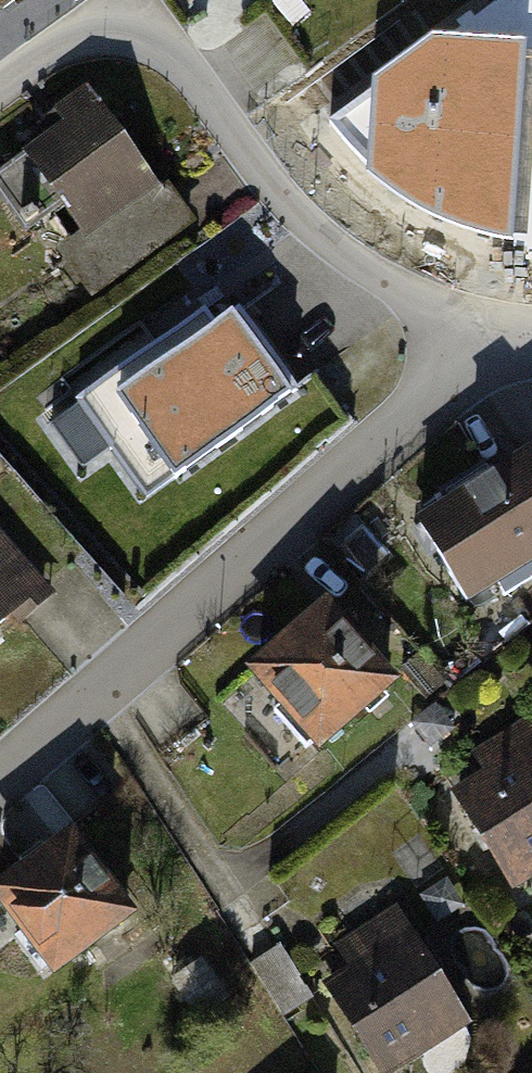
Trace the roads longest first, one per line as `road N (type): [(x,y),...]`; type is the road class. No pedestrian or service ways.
road 1 (residential): [(488,353),(0,778)]
road 2 (residential): [(0,87),(53,49),(103,33),(149,36),(327,241),(488,353)]

